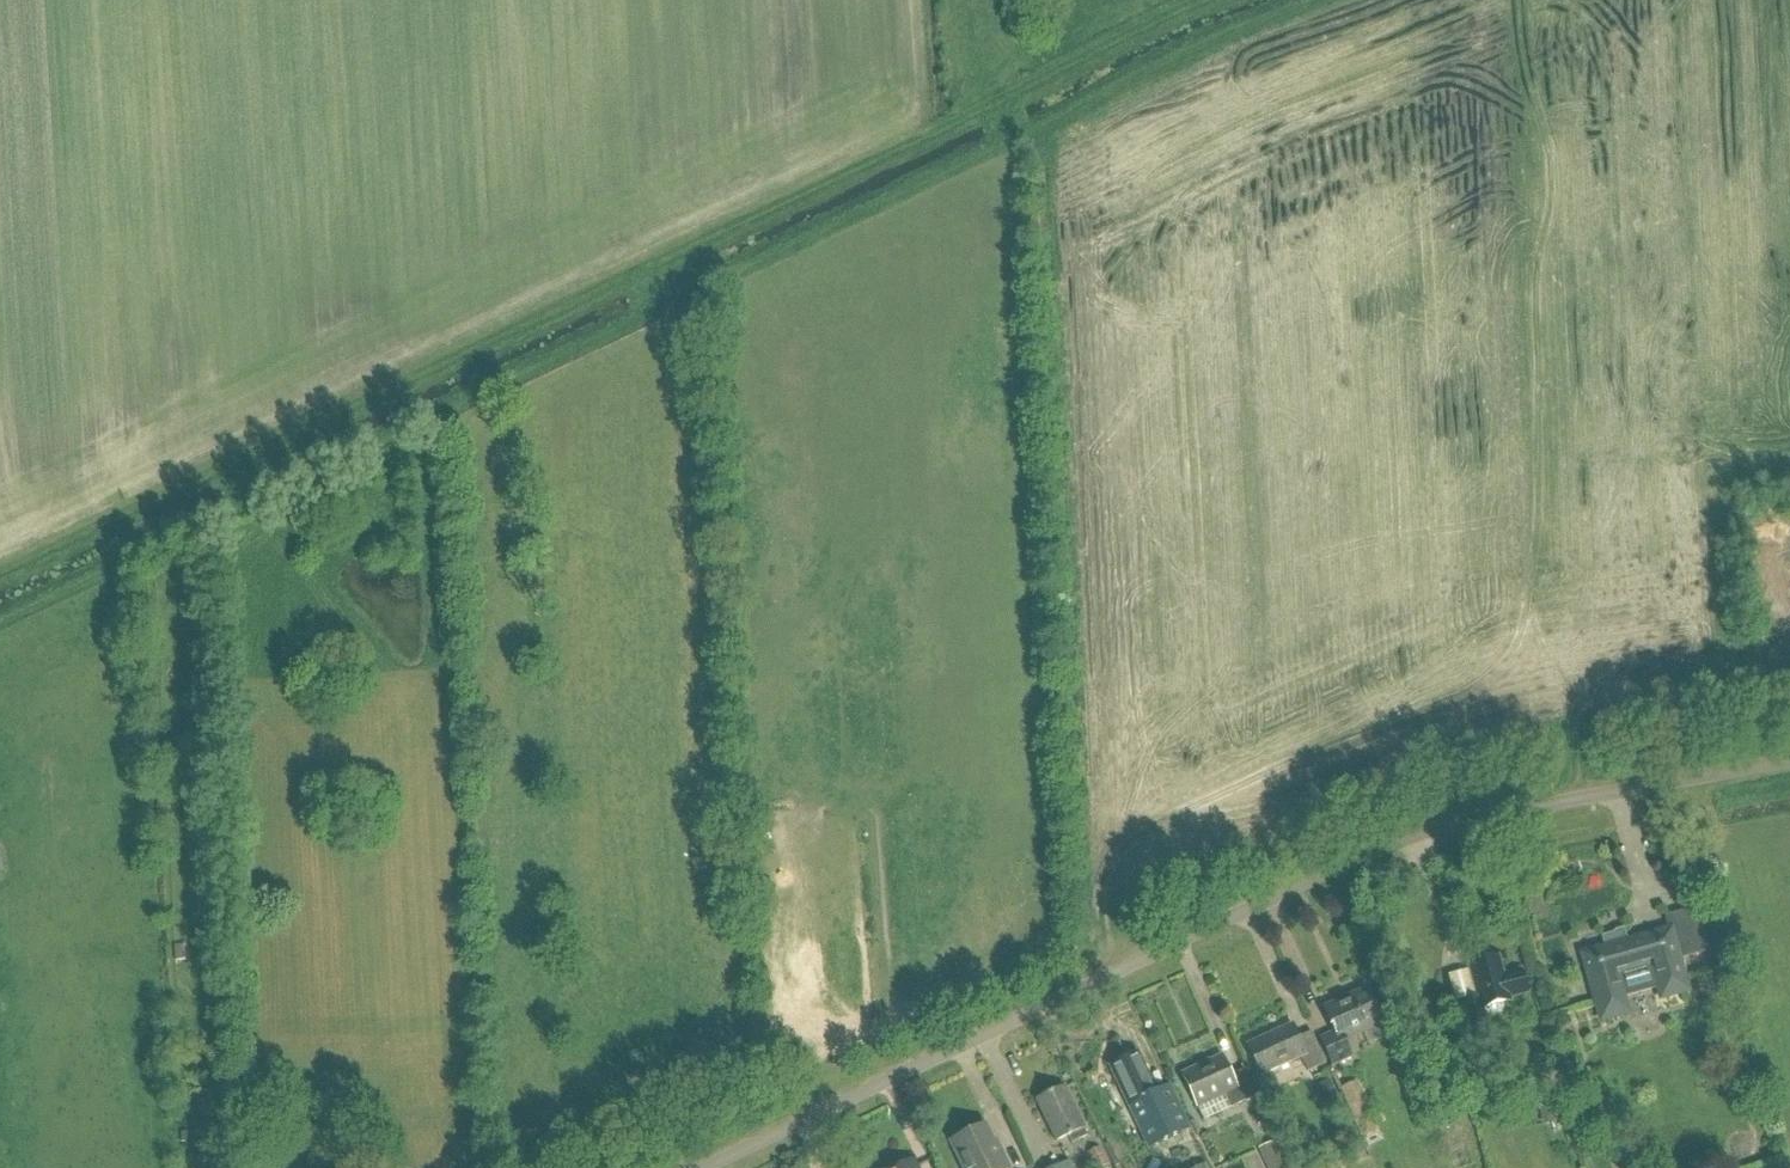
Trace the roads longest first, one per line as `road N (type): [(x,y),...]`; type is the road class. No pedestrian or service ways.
road 1 (unclassified): [(702,1167),(1434,829),(1789,762)]

